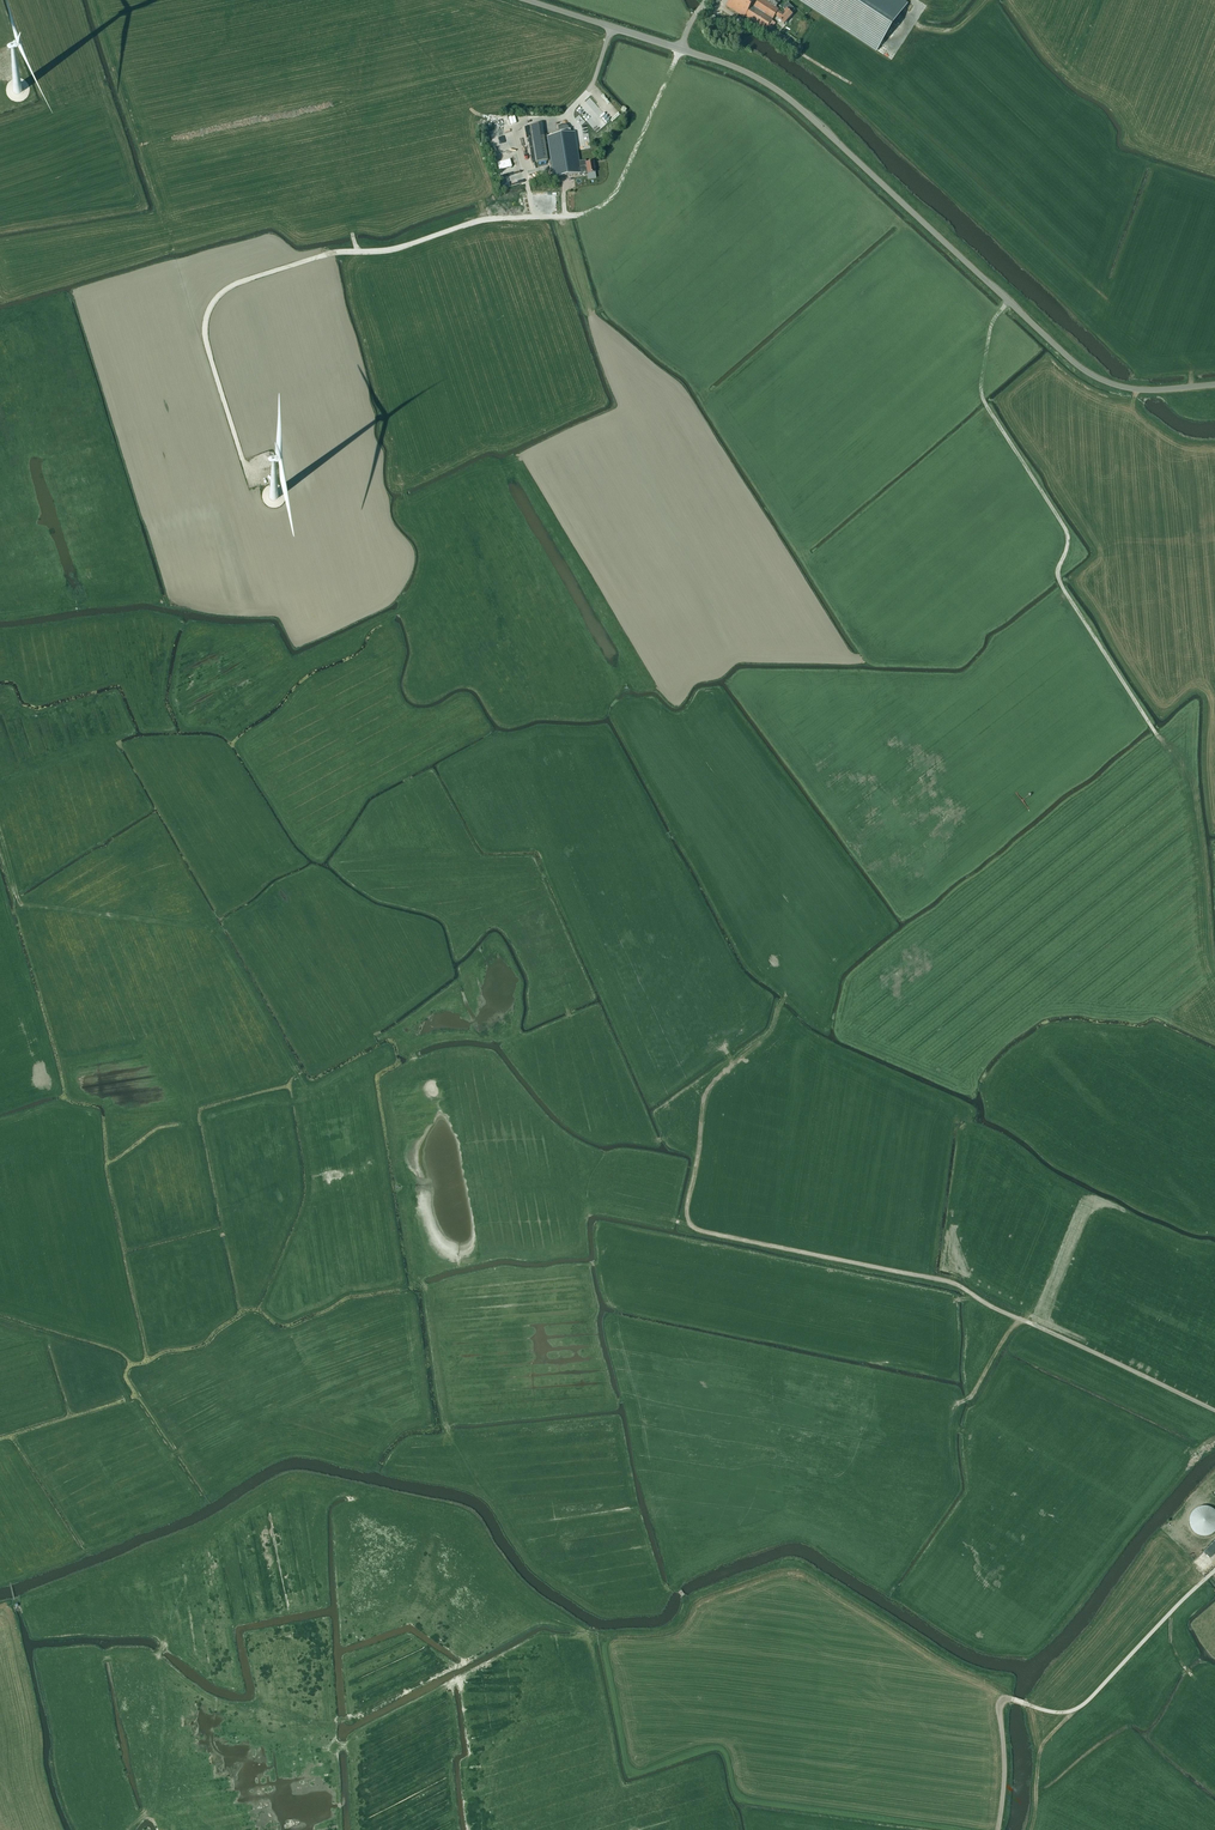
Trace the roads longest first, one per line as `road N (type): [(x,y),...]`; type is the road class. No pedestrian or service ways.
road 1 (unclassified): [(527,0),(730,65),(780,92),(1088,373),(1144,390),(1214,384)]
road 2 (track): [(1214,1411),(958,1284),(695,1227),(688,1200),(708,1096),(731,1068),(729,1055)]

